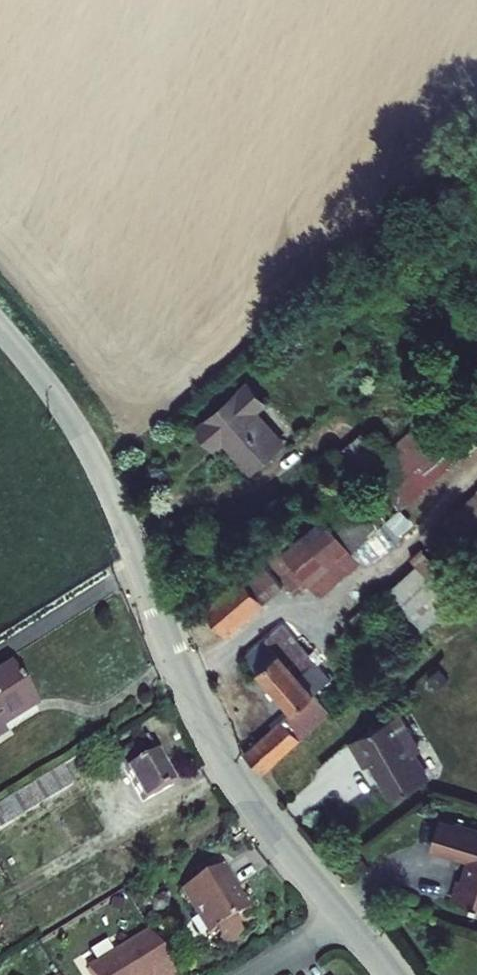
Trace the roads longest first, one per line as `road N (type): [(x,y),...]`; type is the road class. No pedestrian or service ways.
road 1 (tertiary): [(346,920),(220,756),(92,454),(0,325)]

